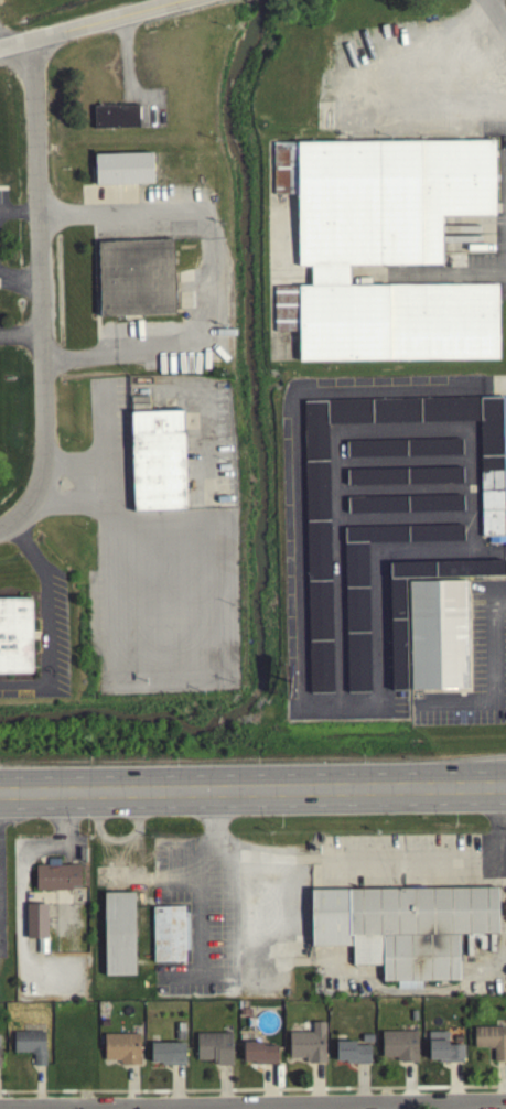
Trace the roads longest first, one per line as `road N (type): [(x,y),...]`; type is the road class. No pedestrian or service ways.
road 1 (primary): [(505,784),(0,790)]
road 2 (residential): [(10,526),(39,488),(45,439),(29,36)]
road 3 (residential): [(46,1108),(505,1102)]
road 4 (tertiary): [(174,0),(0,44)]

